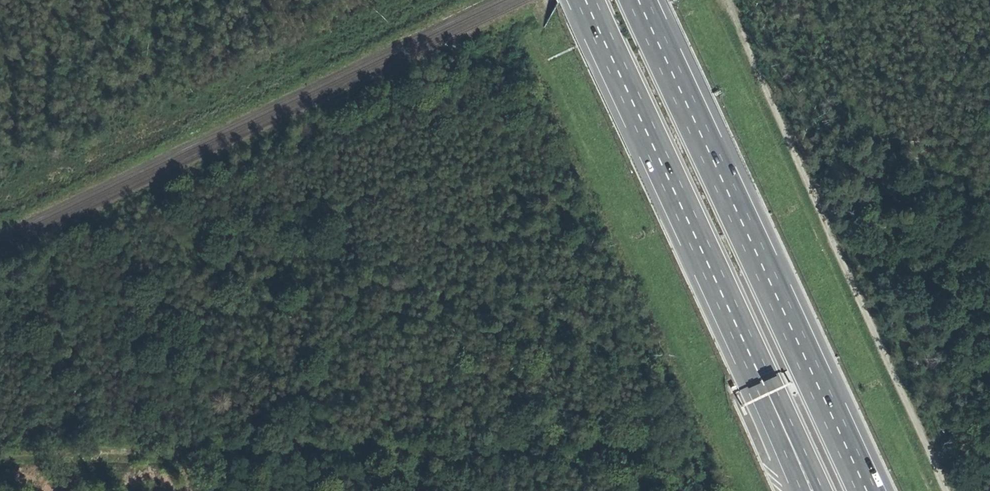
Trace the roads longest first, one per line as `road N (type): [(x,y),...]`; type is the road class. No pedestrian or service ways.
road 1 (track): [(943,490),(701,0)]
road 2 (motorway): [(790,325),(638,0)]
road 3 (motorway): [(696,239),(822,490)]
road 4 (motorway): [(696,239),(801,490)]
road 5 (motorway): [(587,0),(696,239)]
road 6 (motorway): [(875,490),(790,325)]
road 7 (motorway): [(858,490),(790,325)]

